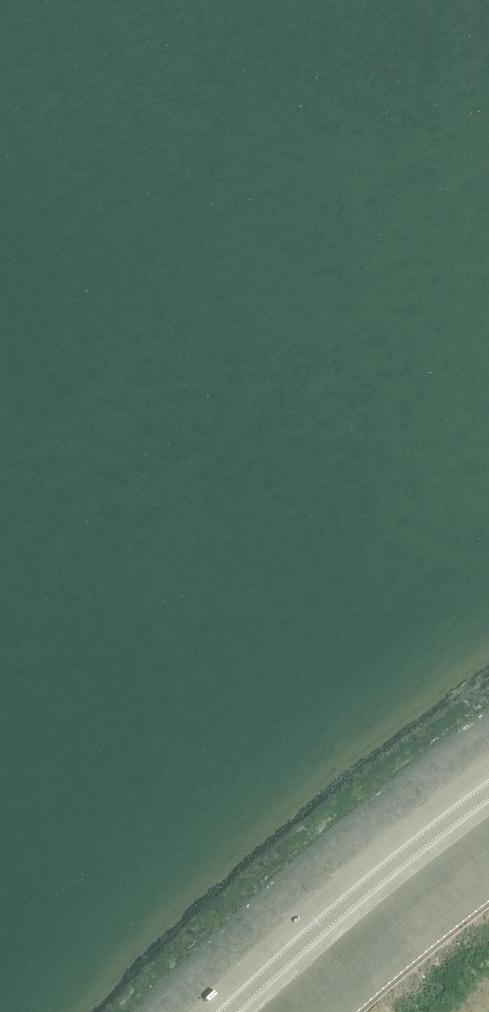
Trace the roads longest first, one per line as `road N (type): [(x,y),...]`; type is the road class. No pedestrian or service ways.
road 1 (unclassified): [(229,1011),(488,791)]

